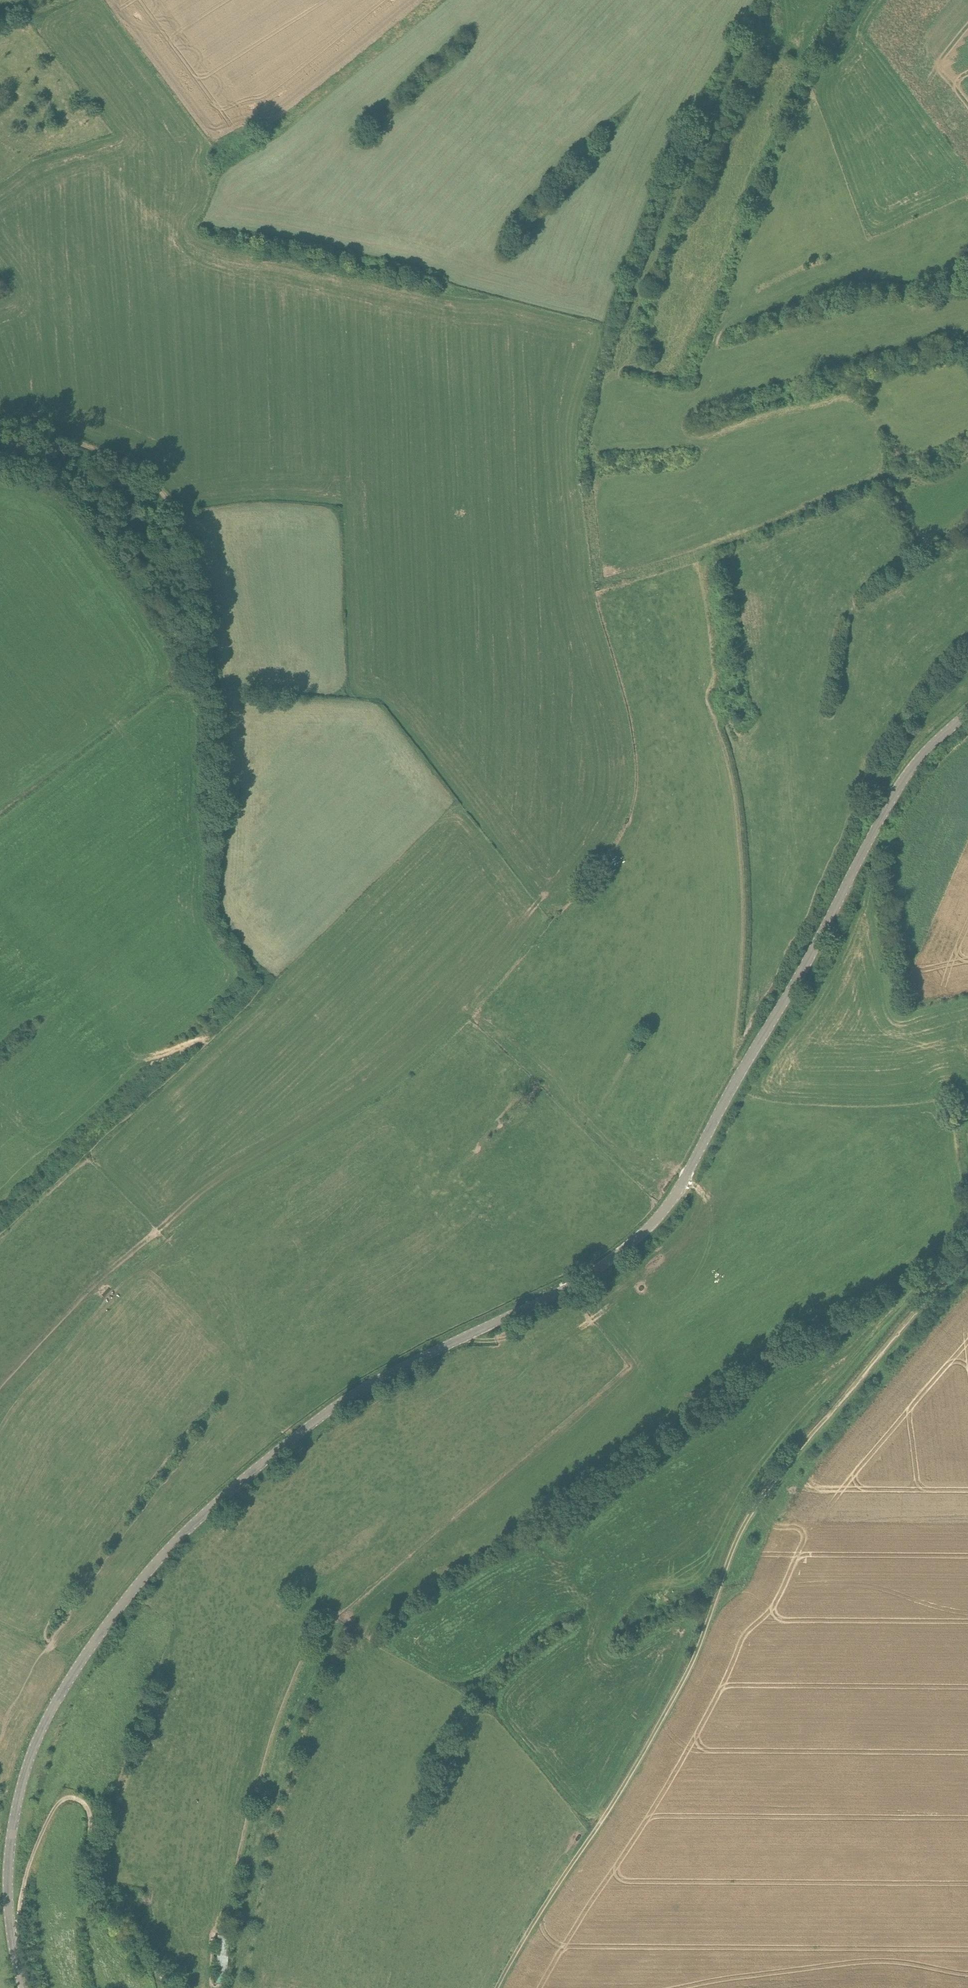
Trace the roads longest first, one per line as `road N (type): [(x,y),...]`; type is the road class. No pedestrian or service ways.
road 1 (tertiary): [(24,1987),(6,1885),(30,1759),(83,1659),(148,1569),(322,1416),(368,1385),(577,1281),(646,1229),(678,1190),(911,769),(967,712)]
road 2 (track): [(496,1987),(691,1662),(734,1539),(766,1489),(967,1251)]
road 3 (track): [(175,1987),(103,1908),(91,1876),(89,1814),(73,1798),(58,1804),(34,1849),(11,1940)]
road 4 (track): [(711,716),(737,819),(741,946),(734,1049),(742,1071)]
road 5 (track): [(180,518),(132,462),(44,434),(0,429)]

